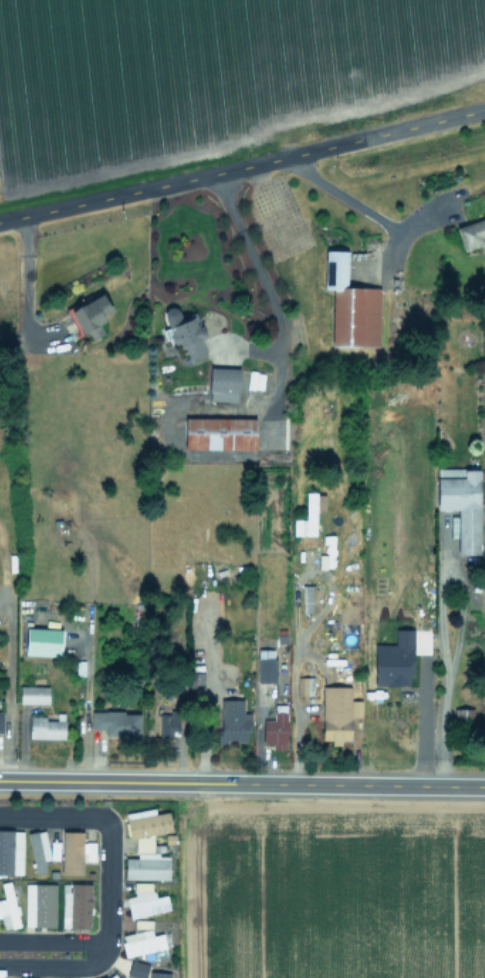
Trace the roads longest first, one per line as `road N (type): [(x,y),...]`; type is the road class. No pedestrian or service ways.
road 1 (residential): [(0,220),(484,109)]
road 2 (secondary): [(177,783),(484,787)]
road 3 (secondary): [(0,780),(177,783)]
road 4 (residential): [(100,950),(104,819)]

